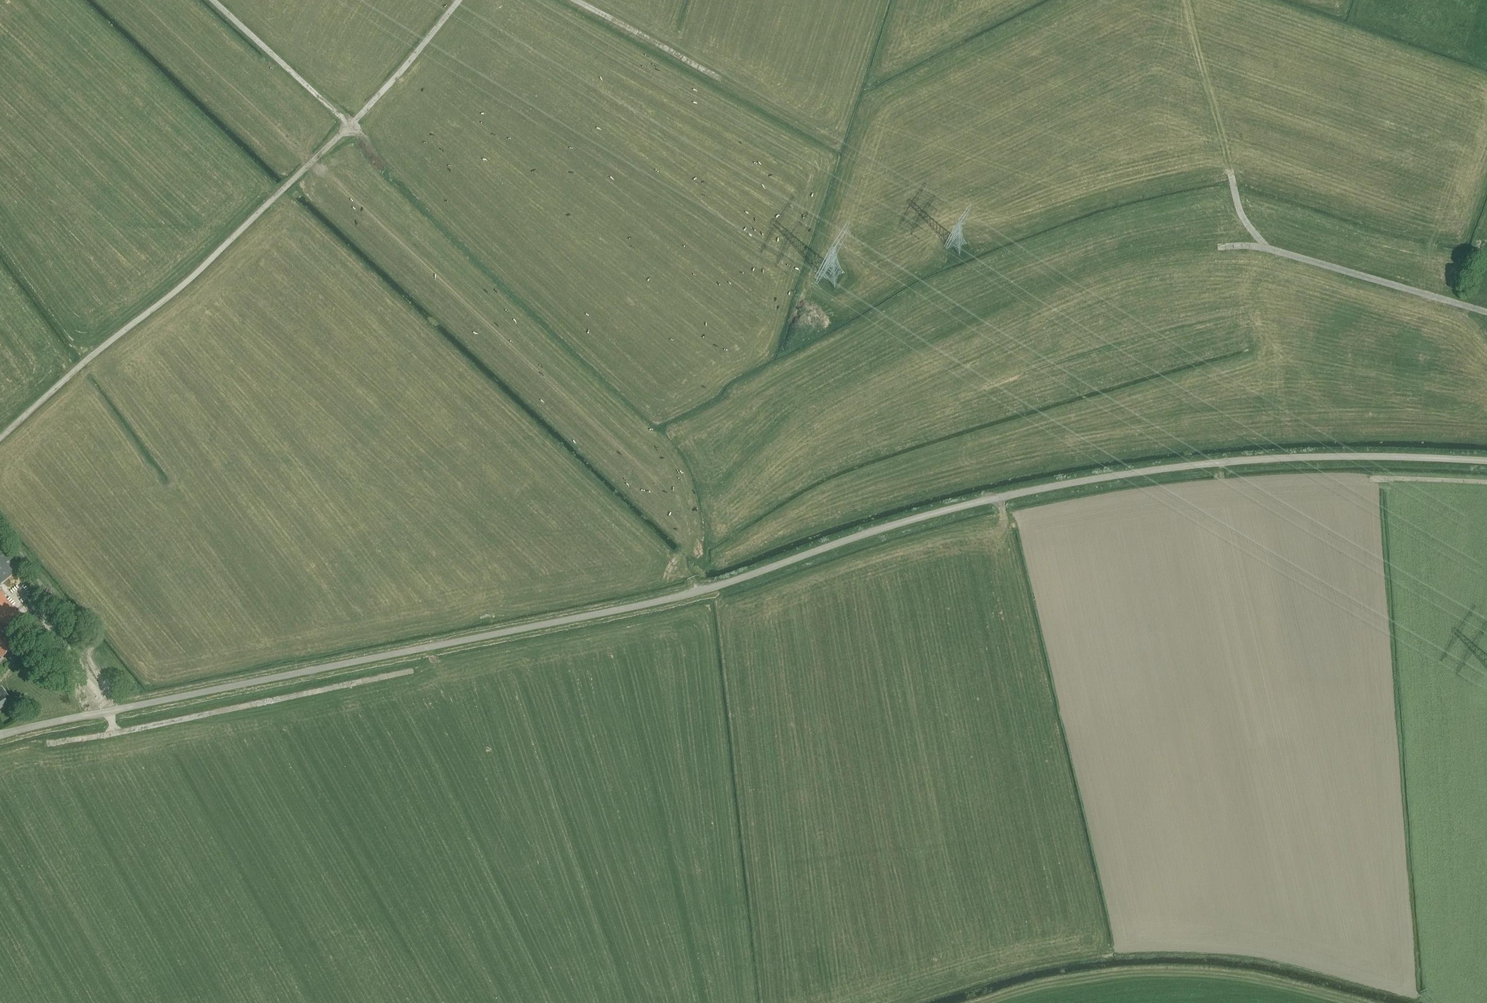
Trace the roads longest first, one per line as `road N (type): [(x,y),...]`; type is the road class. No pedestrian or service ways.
road 1 (unclassified): [(0,735),(200,691),(694,609),(930,532),(1059,500),(1178,479),(1357,464),(1486,467)]

